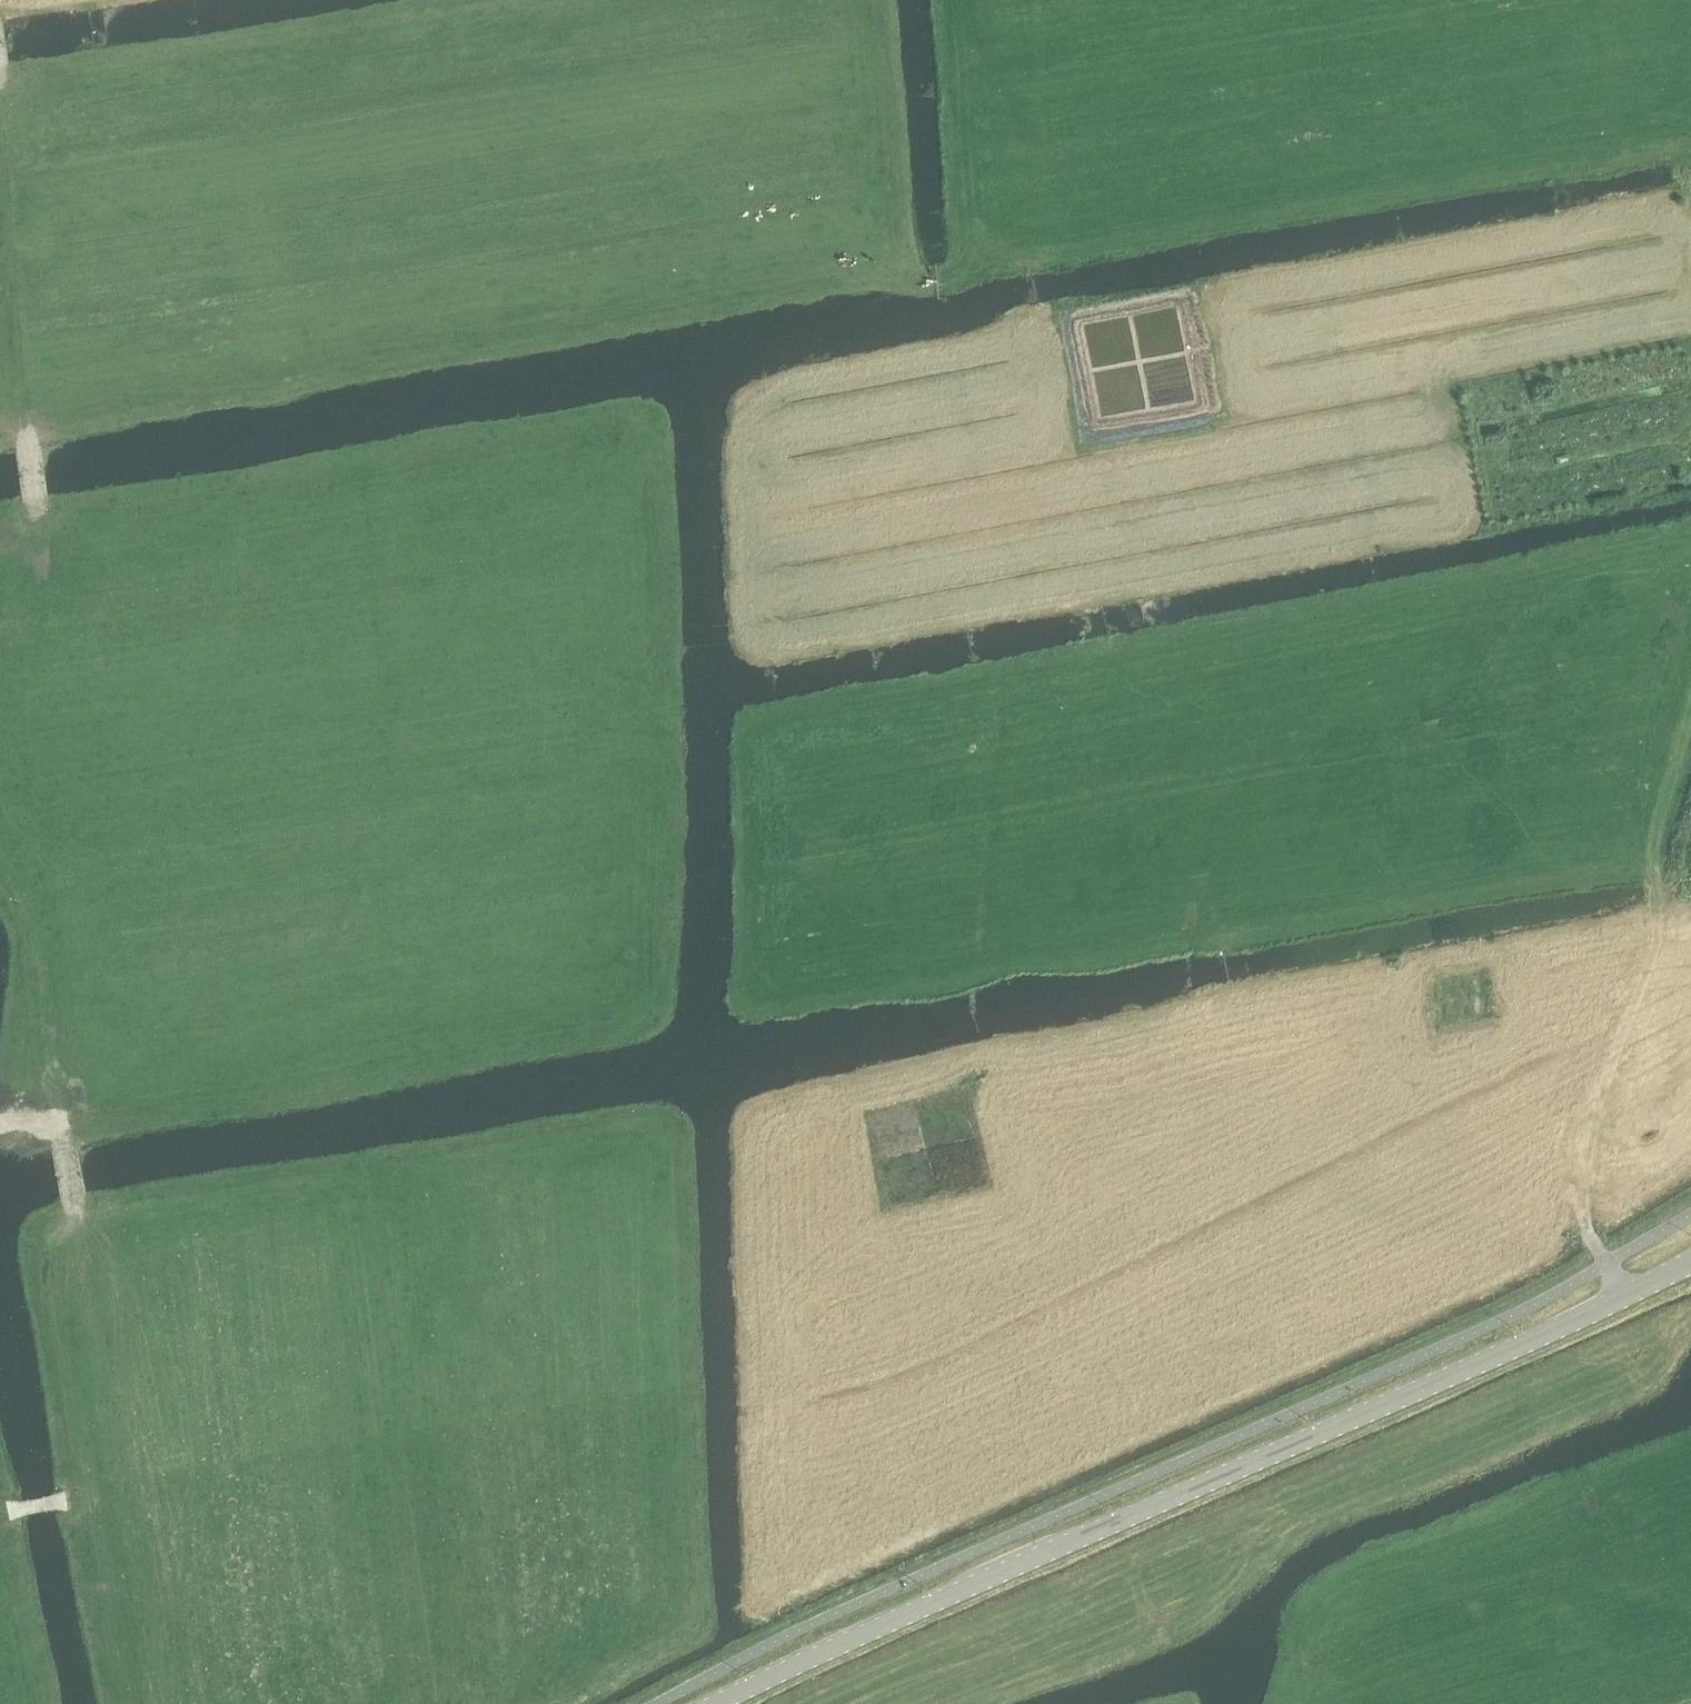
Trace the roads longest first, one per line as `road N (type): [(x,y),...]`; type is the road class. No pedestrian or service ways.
road 1 (tertiary): [(721,1703),(1690,1269)]
road 2 (track): [(1626,1299),(1591,1234),(1581,1180),(1608,1079)]

